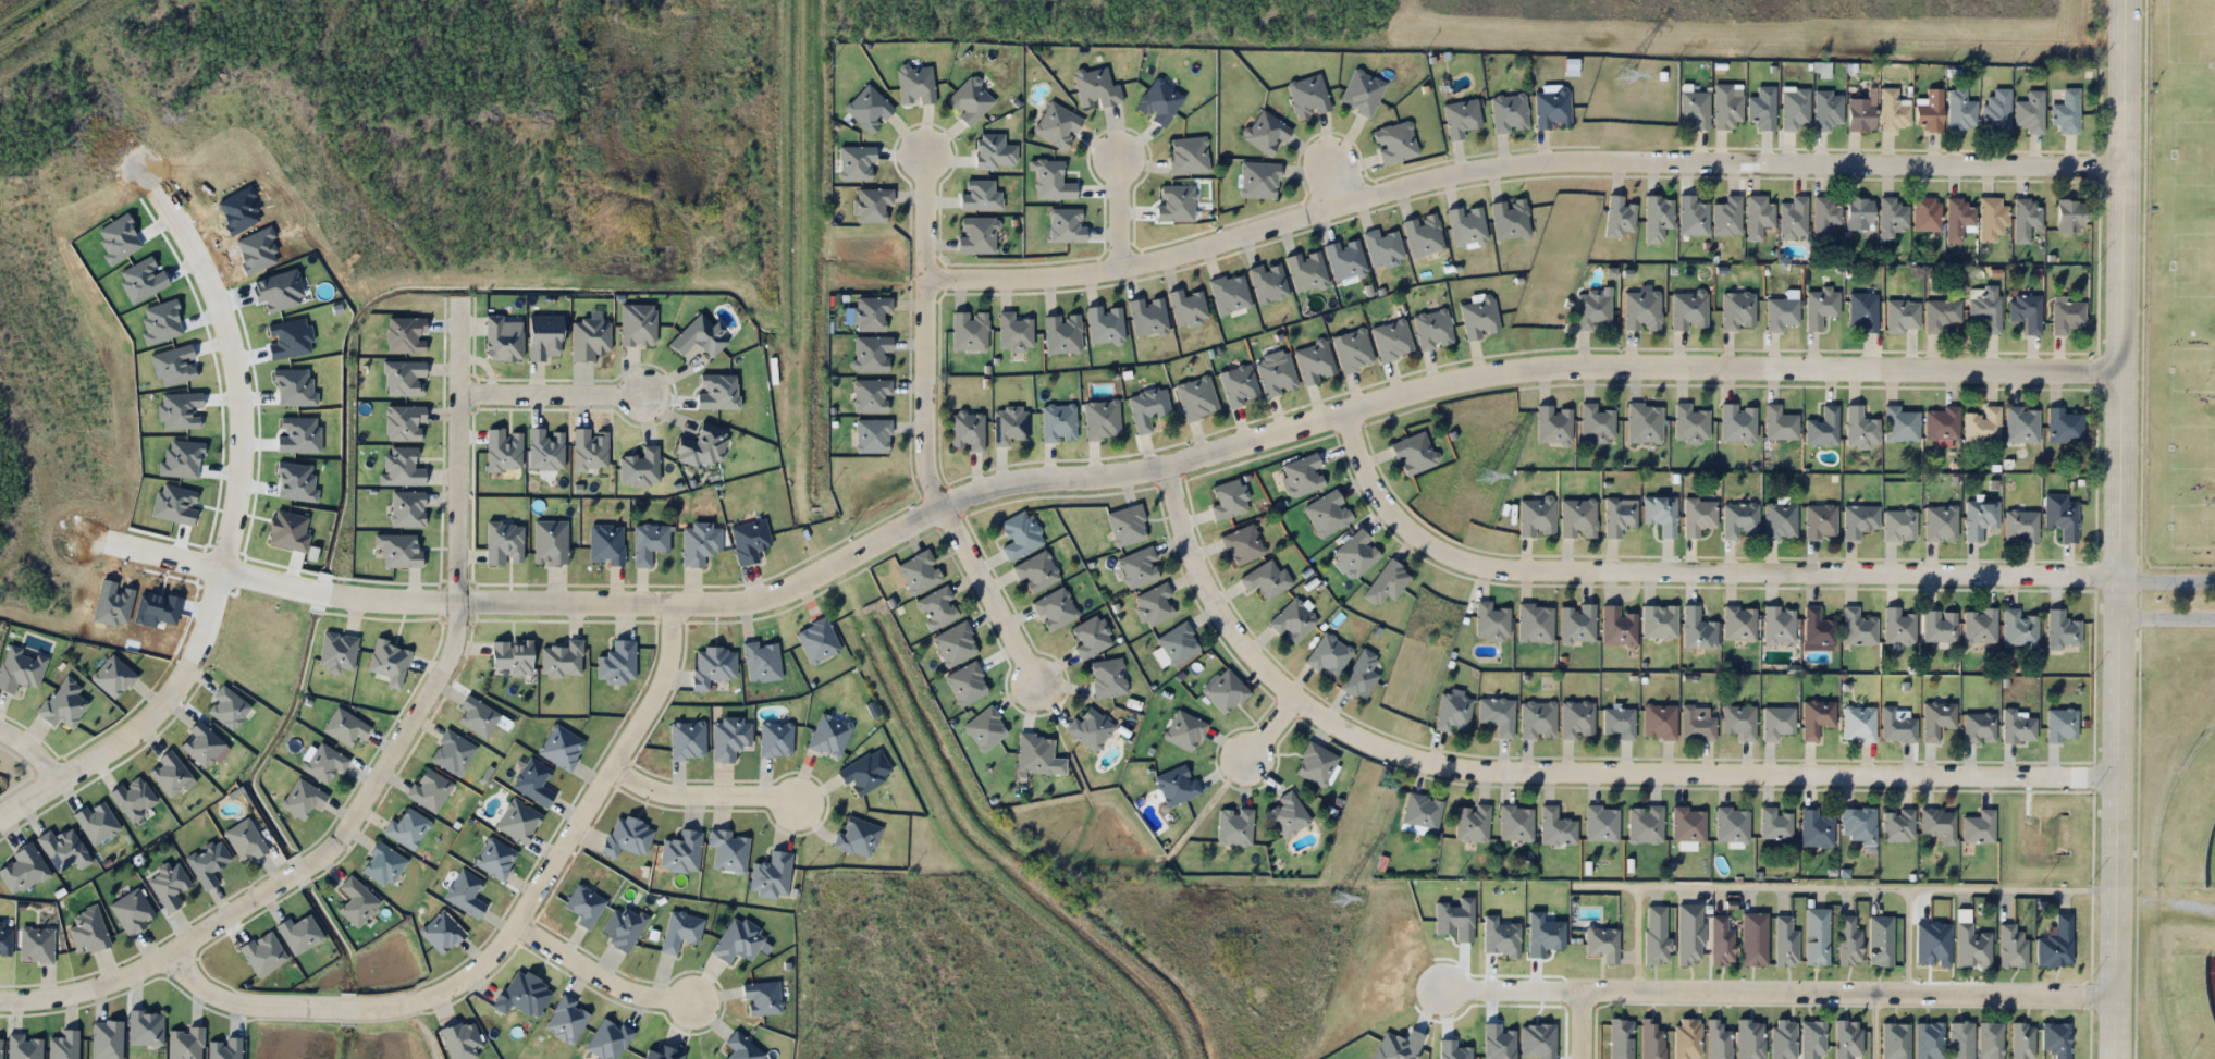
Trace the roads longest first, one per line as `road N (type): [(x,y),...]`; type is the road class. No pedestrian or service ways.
road 1 (residential): [(2121,370),(1494,365),(1141,473),(1011,479),(762,602),(339,593)]
road 2 (residential): [(2124,165),(1540,158),(1419,178),(1129,263),(999,281),(919,275)]
road 3 (residential): [(2116,774),(1474,776),(1395,755),(1342,736),(1295,704),(1260,666),(1208,596),(1173,464)]
road 4 (tertiary): [(2125,0),(2113,1058)]
road 5 (residential): [(455,304),(451,654),(329,852),(169,953),(77,992),(0,998)]
road 6 (residential): [(2119,578),(1568,569),(1453,557),(1402,515),(1337,414)]
road 7 (residential): [(668,600),(661,676),(612,764),(509,914),(451,982),(391,1002),(233,1001),(193,983),(169,953)]
road 8 (residential): [(2114,993),(1584,986)]
road 9 (residential): [(225,565),(242,443),(220,301),(159,193)]
road 10 (residential): [(938,516),(919,470),(921,146)]
road 11 (residential): [(0,815),(150,721),(196,643)]
road 12 (residential): [(509,914),(616,984),(686,998)]
road 13 (residential): [(612,764),(675,795),(801,798)]
road 14 (residential): [(1038,684),(938,516)]
road 15 (residential): [(455,391),(643,392)]
road 16 (residential): [(102,556),(225,565)]

